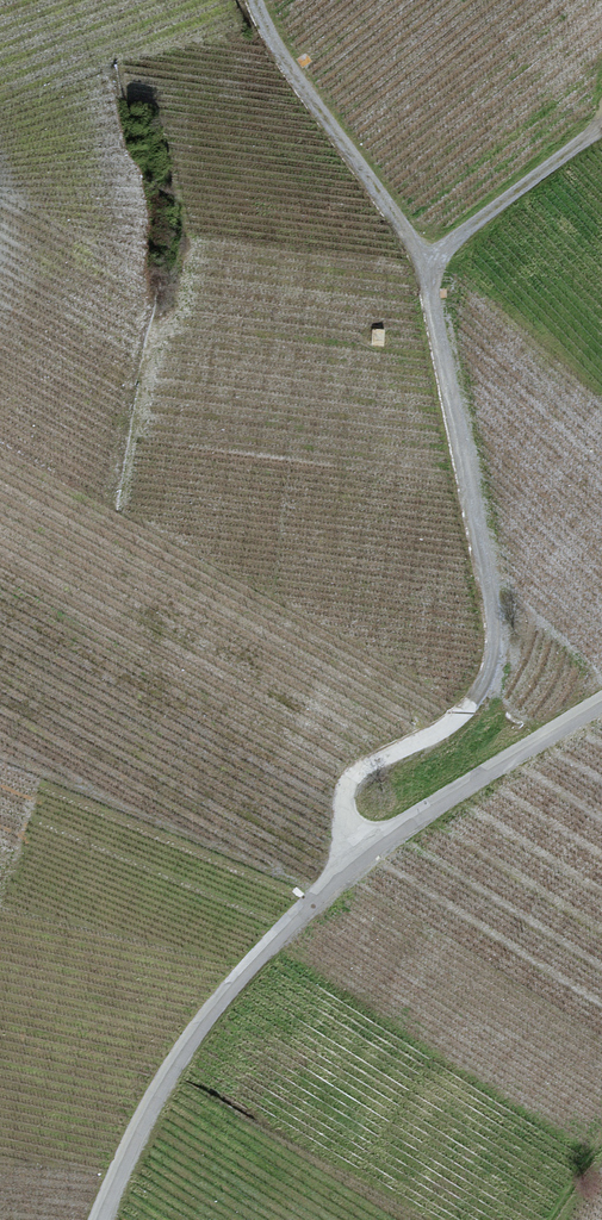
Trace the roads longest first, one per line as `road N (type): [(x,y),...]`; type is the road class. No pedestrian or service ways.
road 1 (track): [(369,849),(348,815),(356,775),(460,718),(484,692),(498,662),(494,606),(429,261),(270,33),(259,0)]
road 2 (unclassified): [(103,1219),(178,1062),(288,926),(369,849),(601,702)]
road 3 (track): [(601,131),(429,261)]

